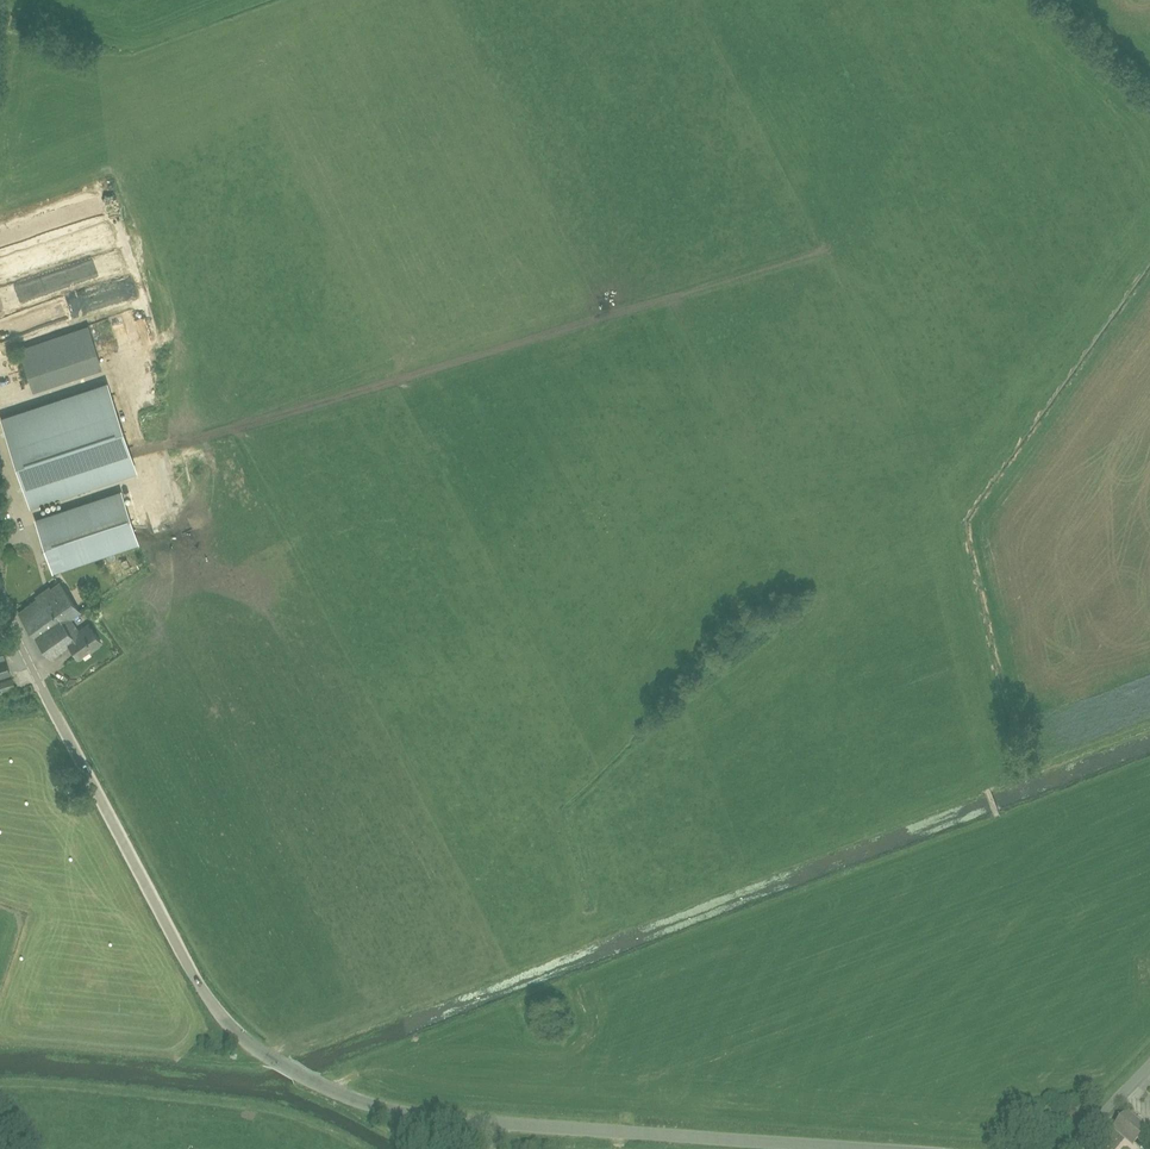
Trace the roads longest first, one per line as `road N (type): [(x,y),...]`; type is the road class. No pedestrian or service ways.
road 1 (unclassified): [(854,1148),(409,1114),(342,1097),(257,1050),(207,998),(0,602)]

